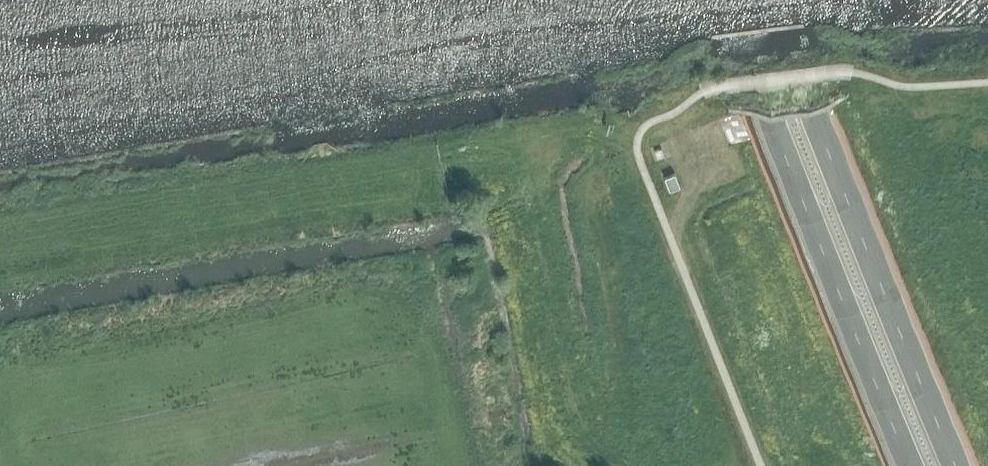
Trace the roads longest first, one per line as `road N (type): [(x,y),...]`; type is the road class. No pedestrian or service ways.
road 1 (trunk): [(955,465),(766,0)]
road 2 (trunk): [(721,0),(909,465)]

